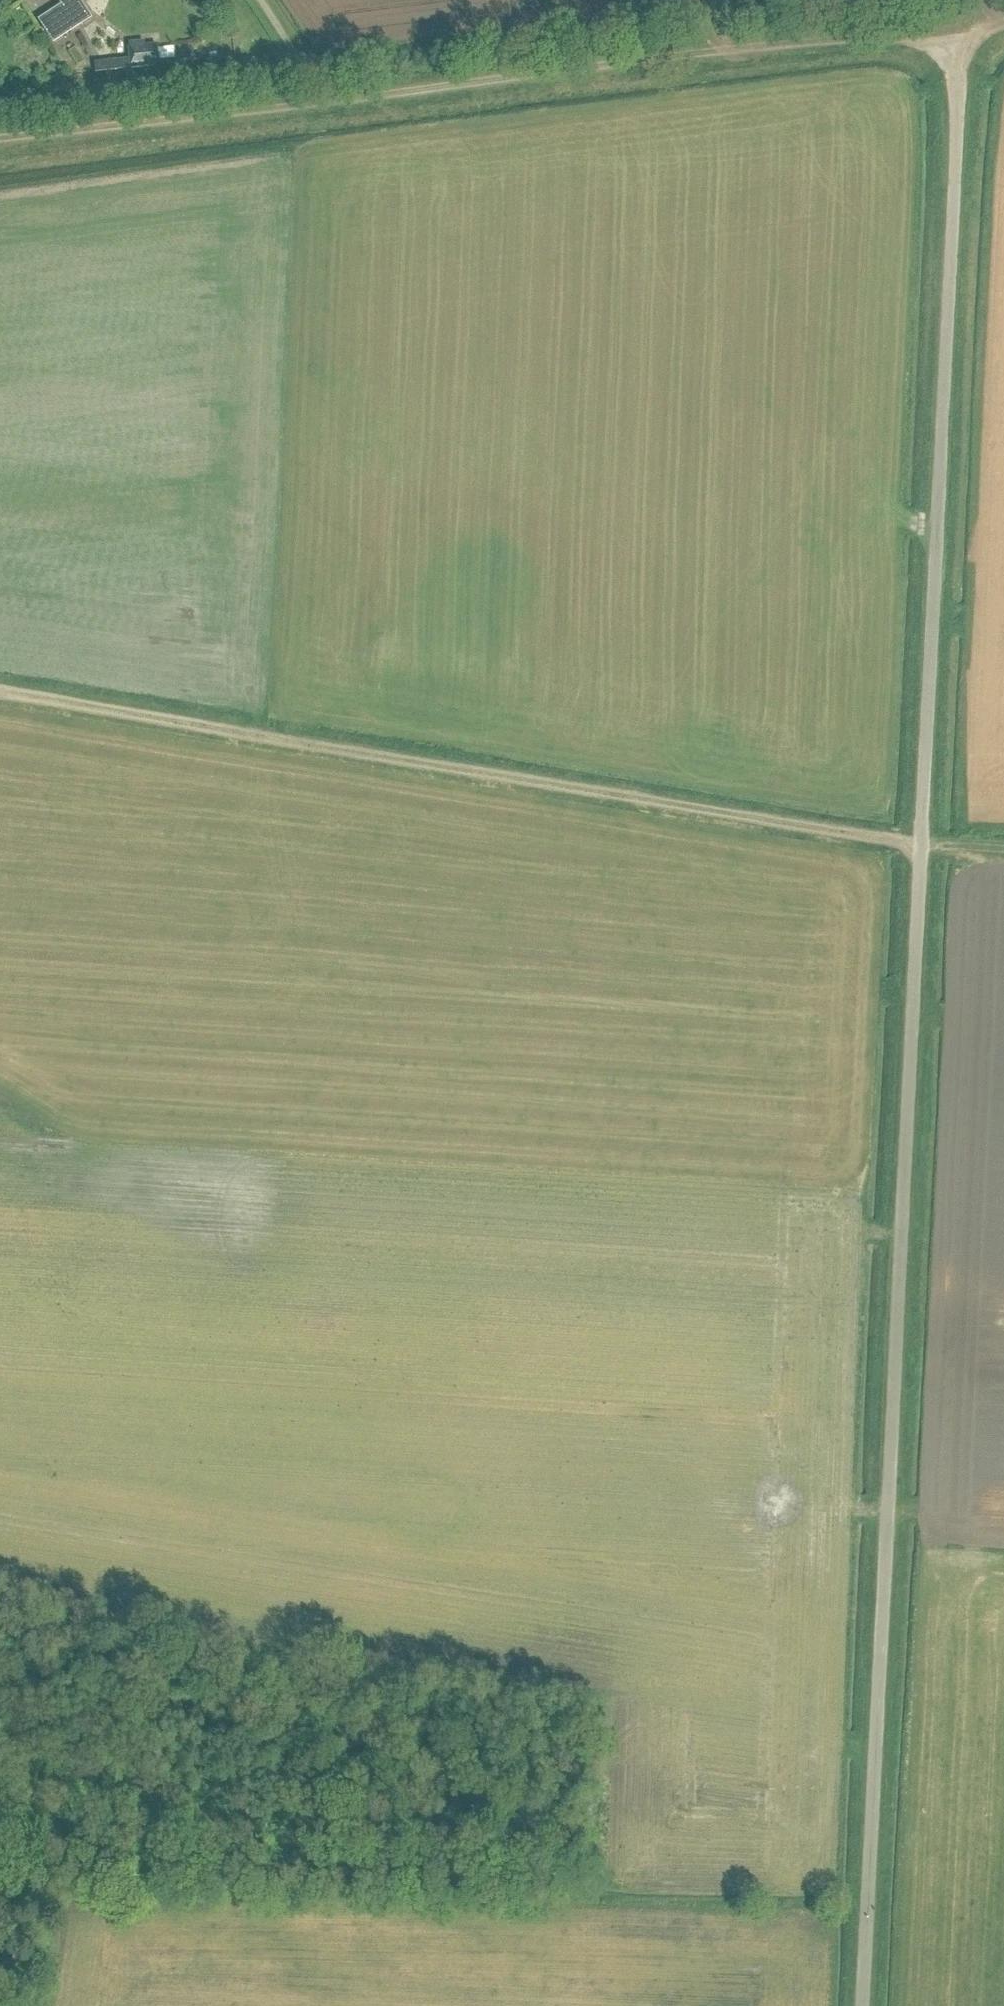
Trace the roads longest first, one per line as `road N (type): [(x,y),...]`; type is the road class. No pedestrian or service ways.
road 1 (unclassified): [(864,2005),(960,60)]
road 2 (track): [(1003,850),(922,846),(0,696)]
road 3 (track): [(0,139),(846,39),(928,43),(960,60)]

